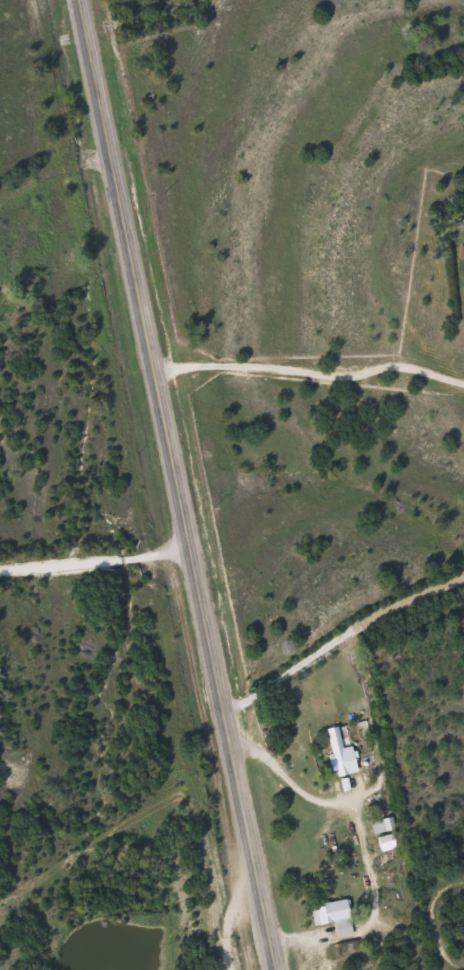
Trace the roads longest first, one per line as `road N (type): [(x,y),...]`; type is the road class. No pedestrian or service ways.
road 1 (primary): [(275,969),(75,0)]
road 2 (residential): [(223,727),(345,634),(463,573)]
road 3 (residential): [(188,554),(0,580)]

